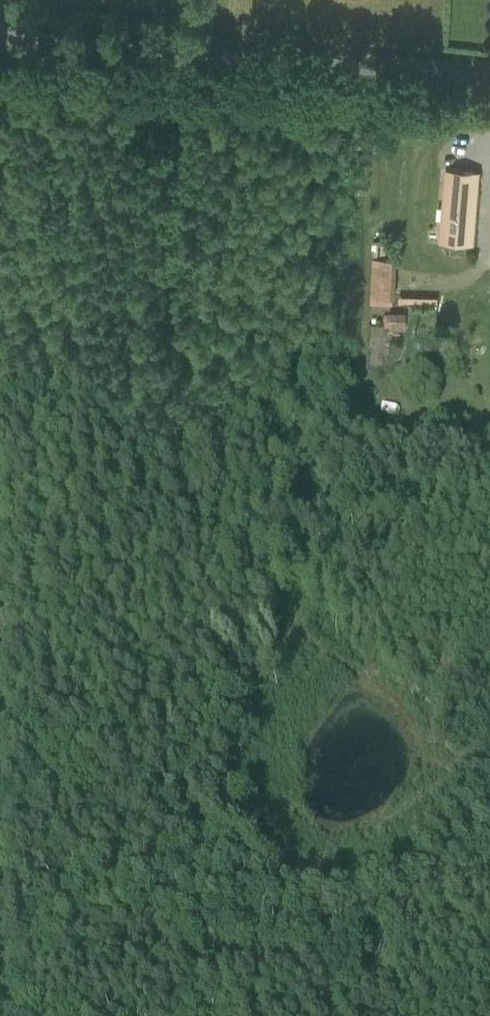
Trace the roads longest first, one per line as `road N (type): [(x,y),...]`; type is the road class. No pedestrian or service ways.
road 1 (unclassified): [(489,75),(0,31)]

